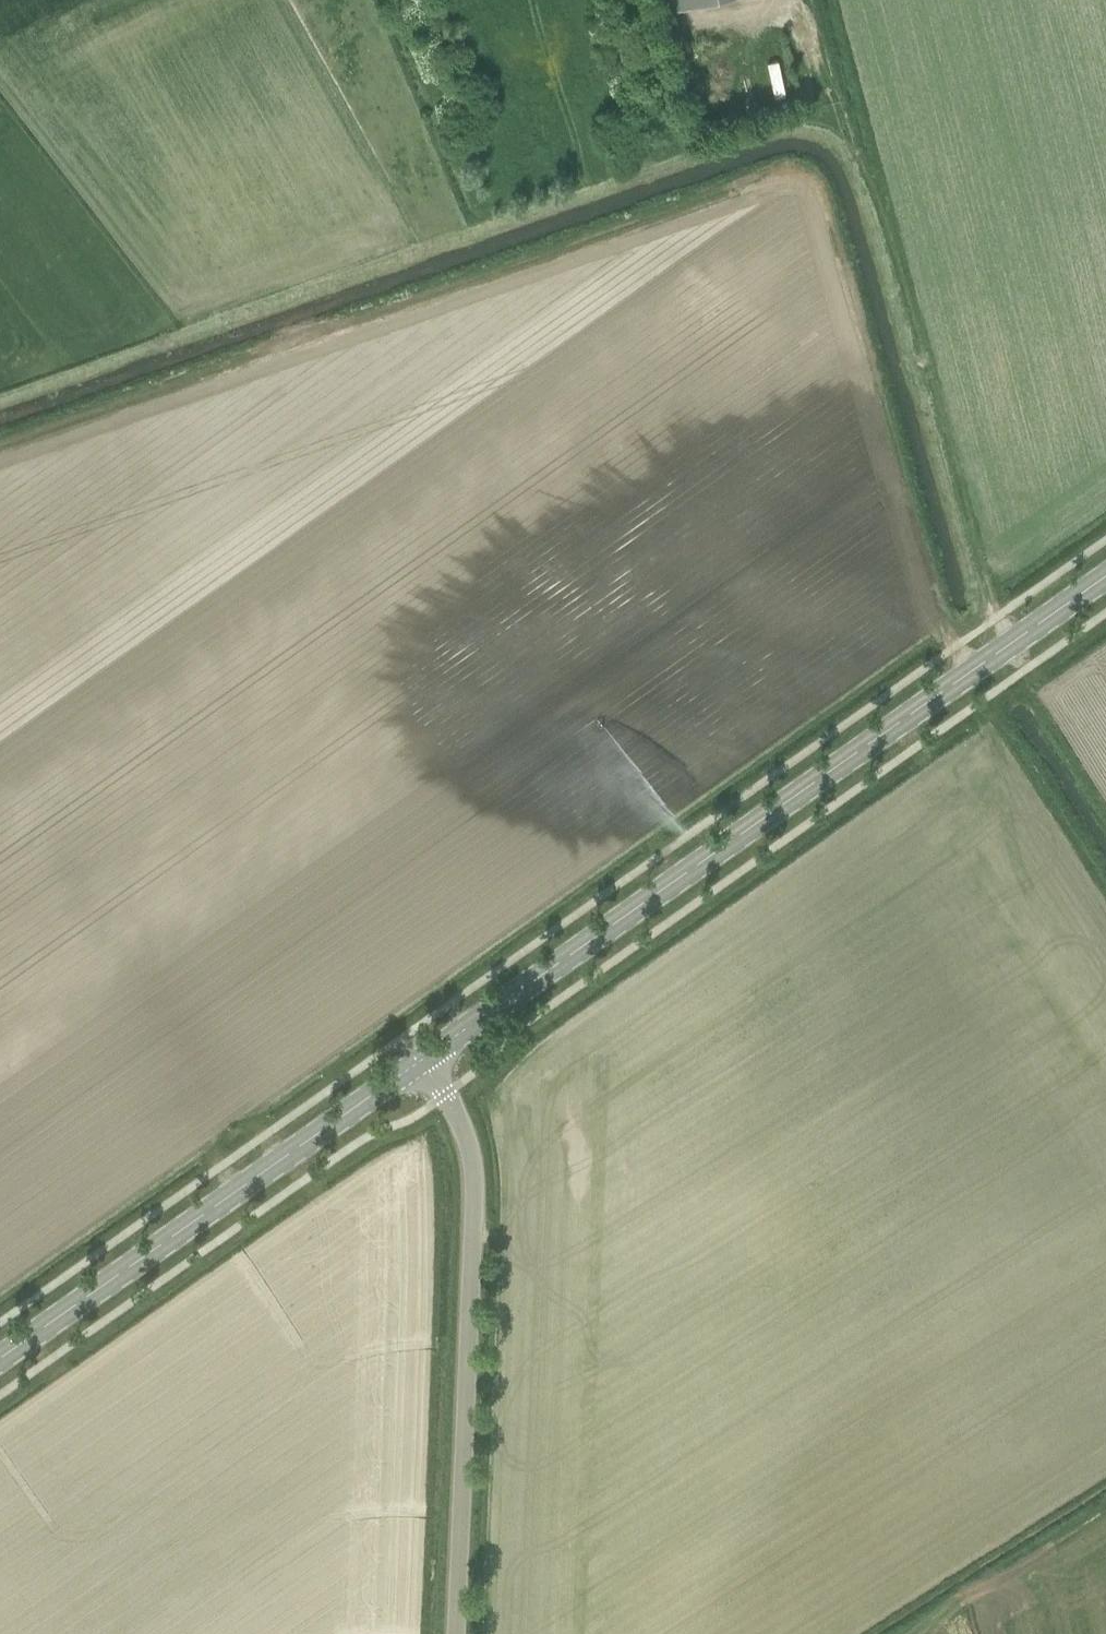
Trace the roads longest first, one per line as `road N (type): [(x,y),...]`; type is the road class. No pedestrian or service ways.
road 1 (tertiary): [(421,1062),(1105,577)]
road 2 (unclassified): [(462,1633),(476,1175),(468,1135),(421,1062)]
road 3 (tertiary): [(0,1359),(421,1062)]

